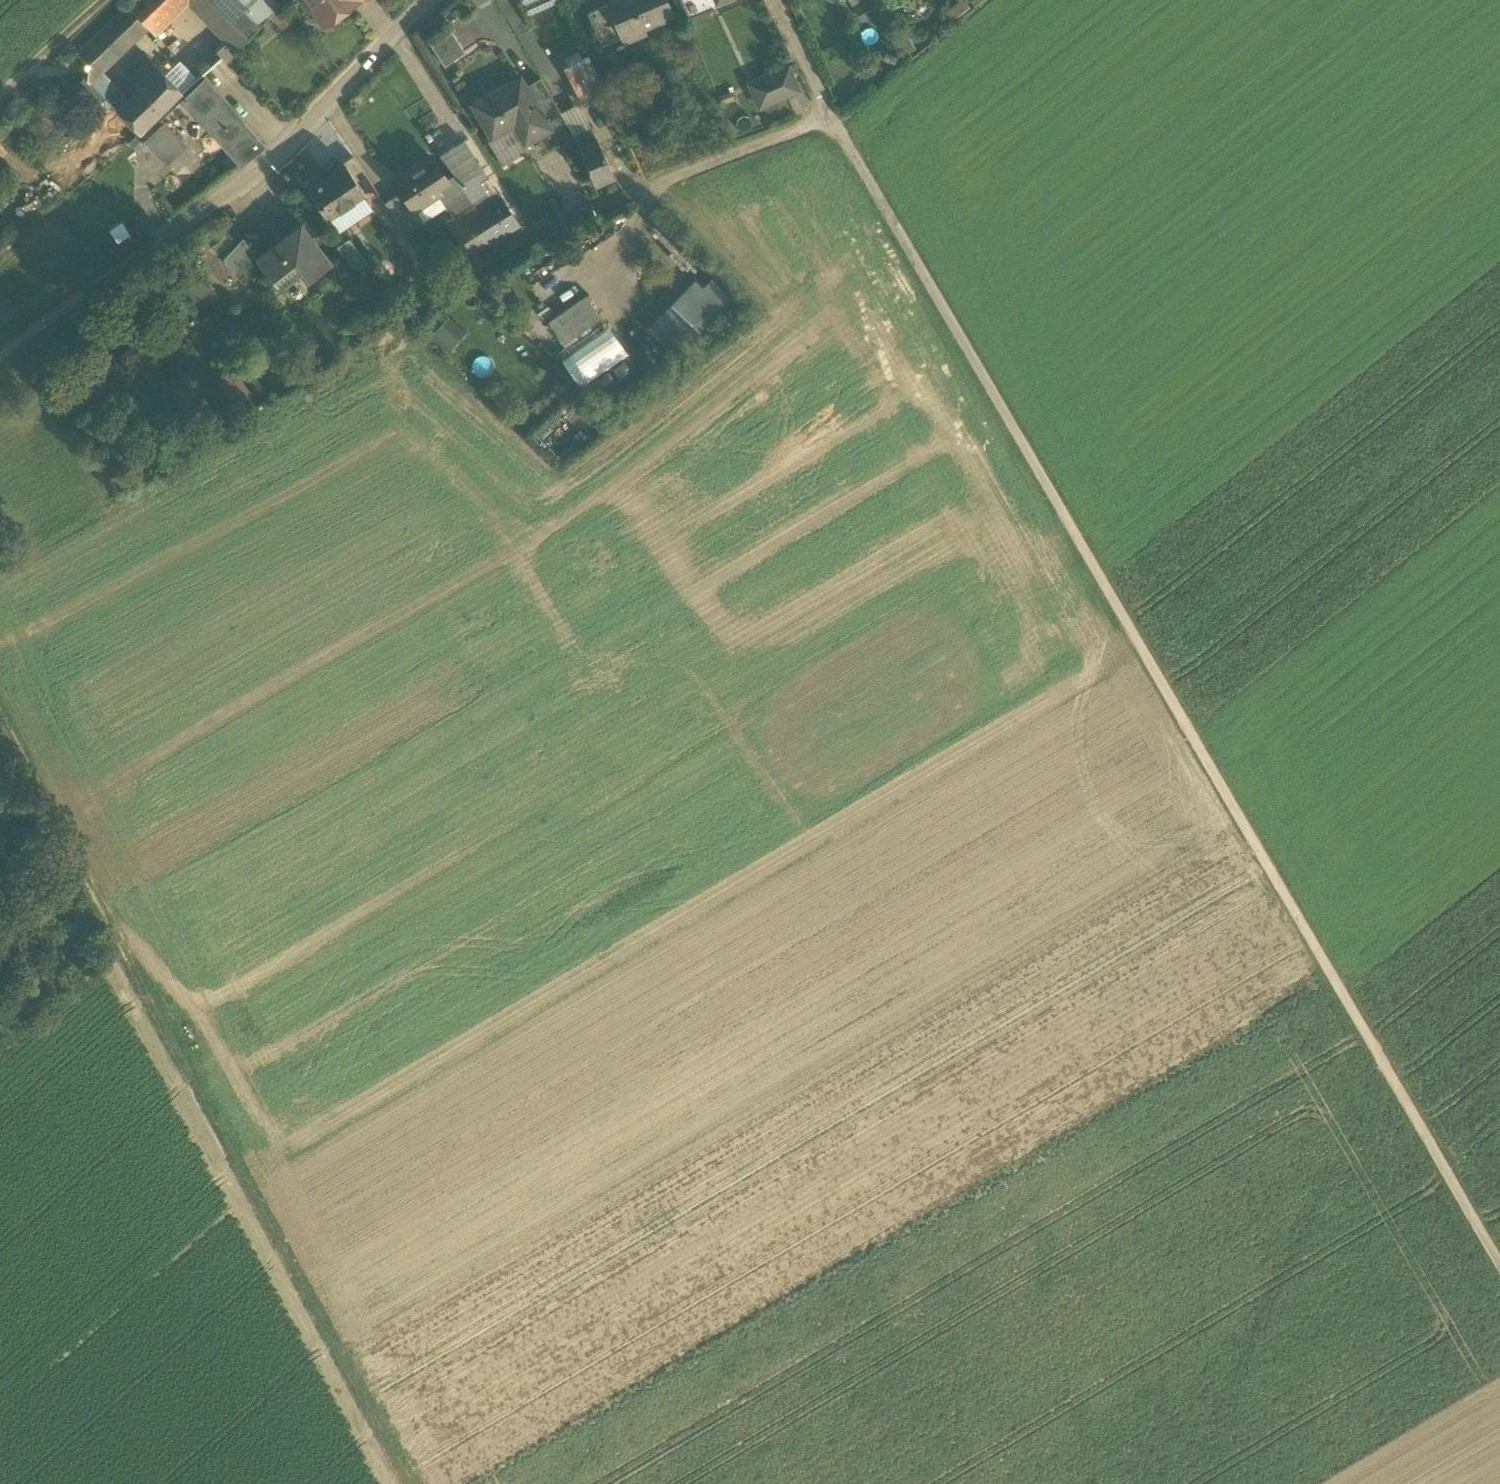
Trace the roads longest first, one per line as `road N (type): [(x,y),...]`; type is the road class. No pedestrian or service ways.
road 1 (track): [(817,109),(1499,1270)]
road 2 (track): [(0,706),(421,1483)]
road 3 (residential): [(439,0),(283,157),(0,367)]
road 4 (track): [(478,271),(433,312),(287,411)]
road 5 (track): [(0,101),(110,0)]

